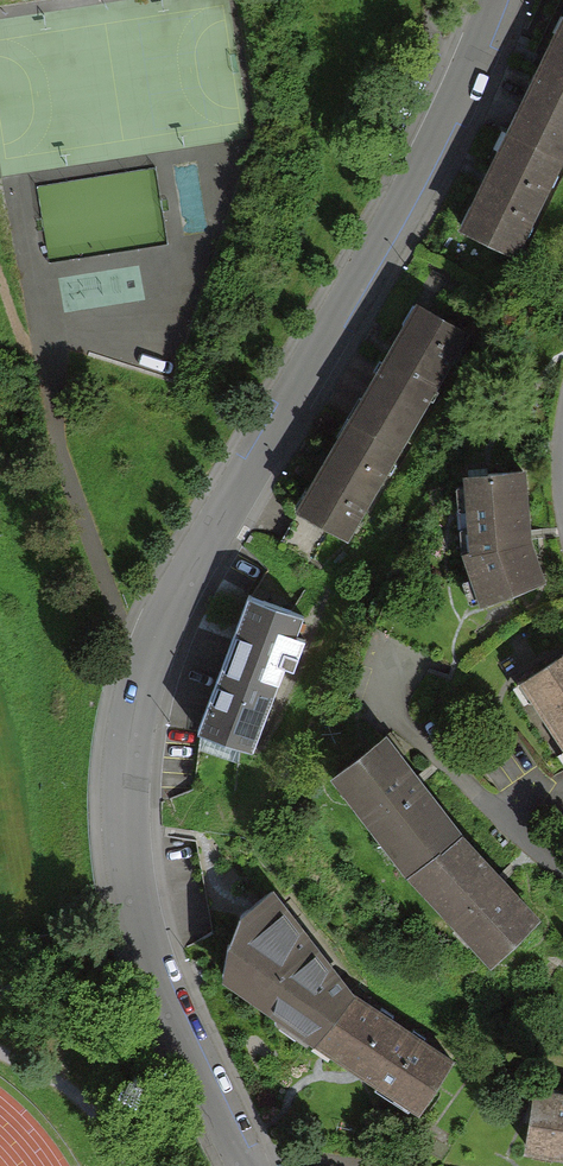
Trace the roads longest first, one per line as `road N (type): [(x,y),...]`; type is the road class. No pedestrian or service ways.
road 1 (residential): [(245,1165),(155,981),(133,916),(123,797),(140,688),(160,625),(442,123),(495,0)]
road 2 (residential): [(394,663),(394,696),(414,733),(520,834),(562,862)]

